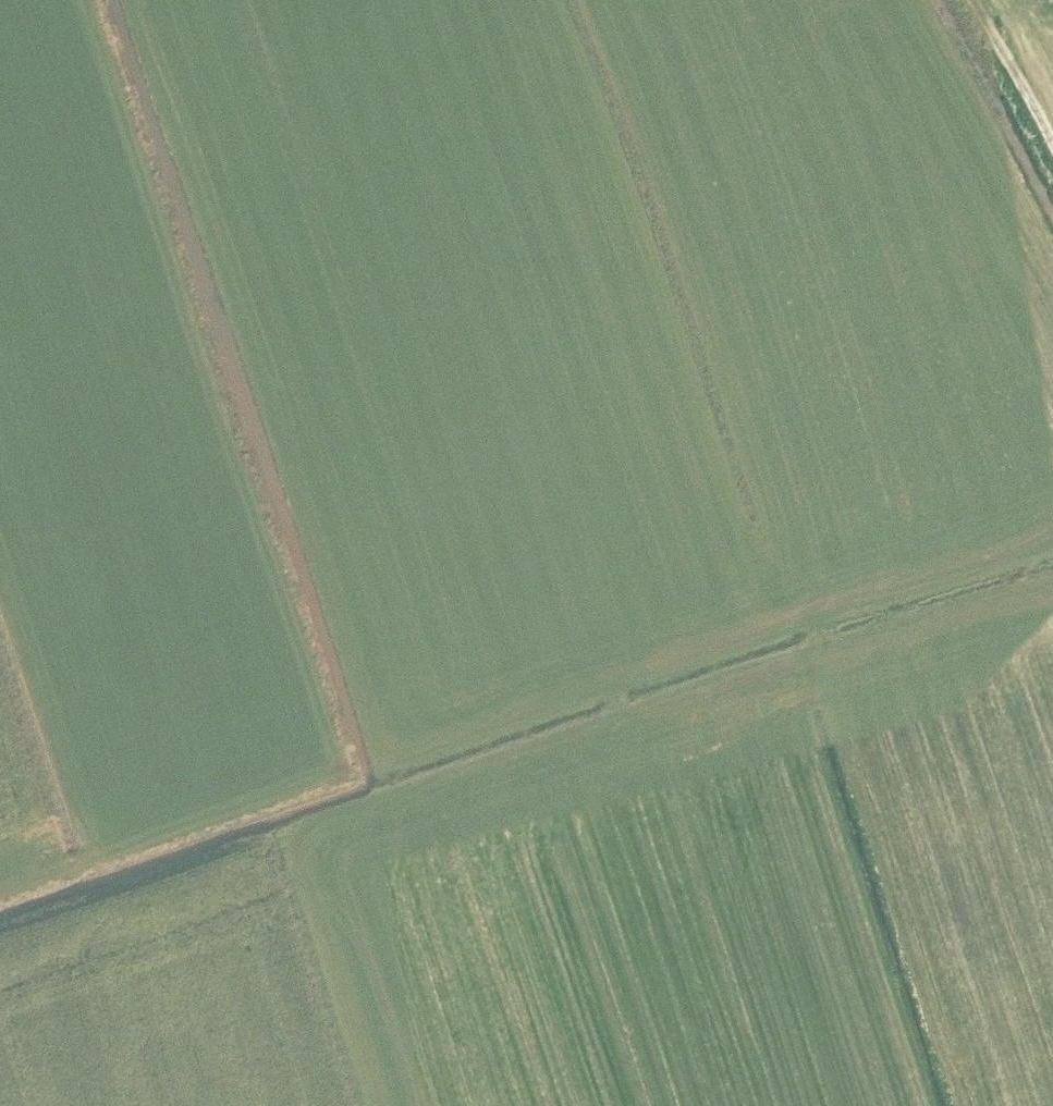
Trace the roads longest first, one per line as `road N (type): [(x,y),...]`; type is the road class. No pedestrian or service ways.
road 1 (track): [(1052,161),(964,0)]

